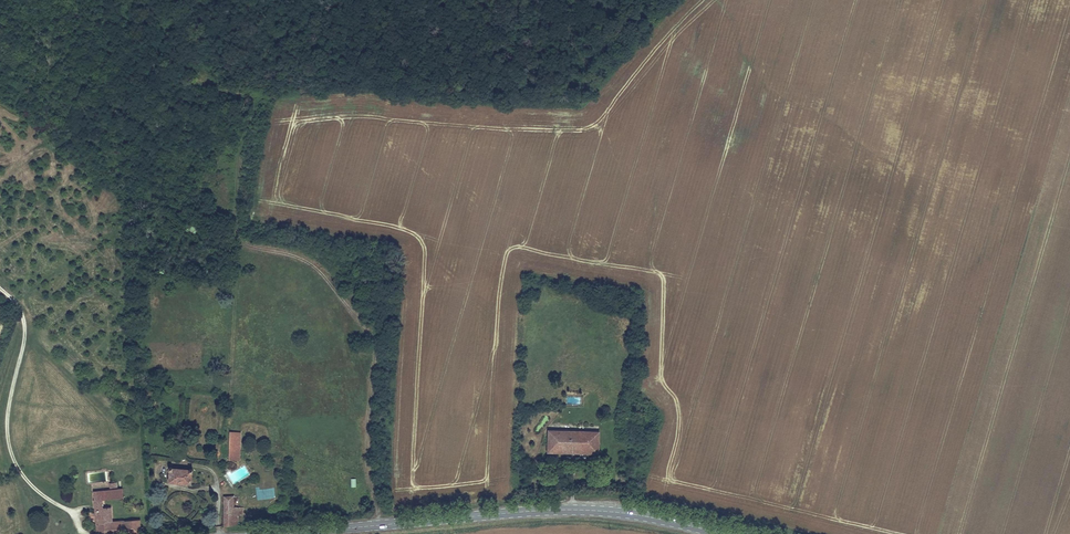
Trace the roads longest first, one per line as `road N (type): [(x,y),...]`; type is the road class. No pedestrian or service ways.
road 1 (track): [(378,525),(365,458),(376,345),(315,268),(240,237),(240,148),(257,103),(160,78),(143,65),(130,21),(134,0)]
road 2 (primary): [(730,533),(558,510),(284,533)]

